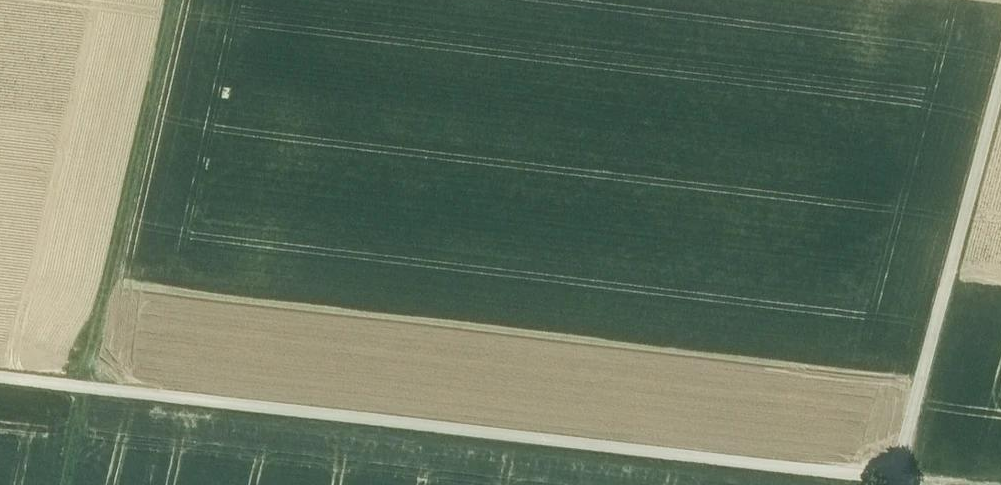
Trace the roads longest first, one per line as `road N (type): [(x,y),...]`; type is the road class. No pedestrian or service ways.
road 1 (track): [(961,484),(0,375)]
road 2 (track): [(69,484),(175,0)]
road 3 (track): [(893,484),(1000,80)]

